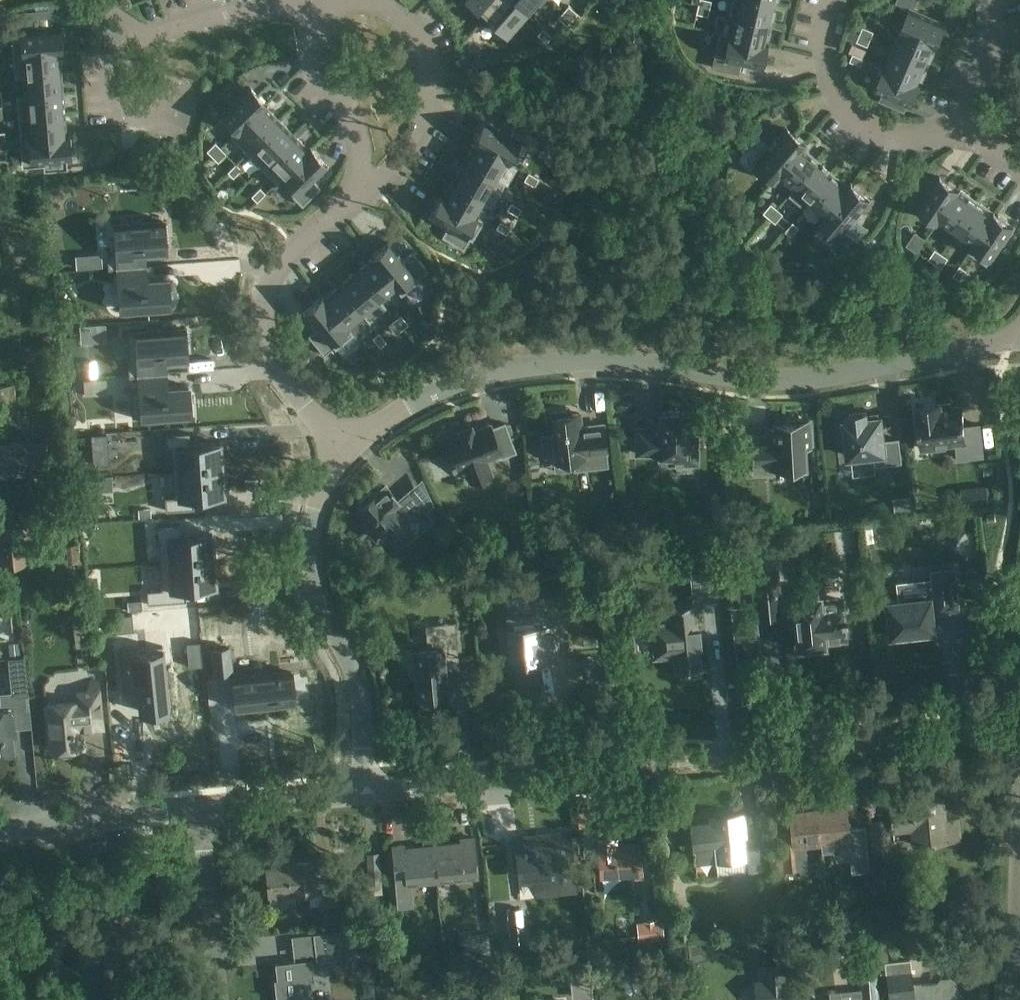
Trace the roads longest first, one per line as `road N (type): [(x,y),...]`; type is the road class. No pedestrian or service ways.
road 1 (residential): [(1019,344),(783,382),(588,360),(536,365),(417,401),(351,444)]
road 2 (residential): [(375,789),(1017,732)]
road 3 (residential): [(351,444),(314,511),(311,561),(360,690),(375,789)]
road 4 (residential): [(351,444),(283,383),(269,358),(263,310),(295,246),(359,191)]
road 5 (residential): [(962,123),(941,137),(902,140),(847,112),(827,76),(825,32),(834,0)]
road 6 (residential): [(359,191),(405,148),(431,90),(411,27),(378,0)]
road 7 (residential): [(106,8),(154,33),(235,11),(325,0)]
road 8 (residential): [(359,191),(360,148),(350,110),(320,61),(318,43),(342,0)]
road 9 (residential): [(0,824),(203,807)]
road 10 (residential): [(223,999),(203,807)]
road 11 (residential): [(1014,999),(1019,823)]
road 12 (residential): [(203,807),(375,789)]
road 13 (residential): [(106,8),(115,76),(127,100),(166,107)]

